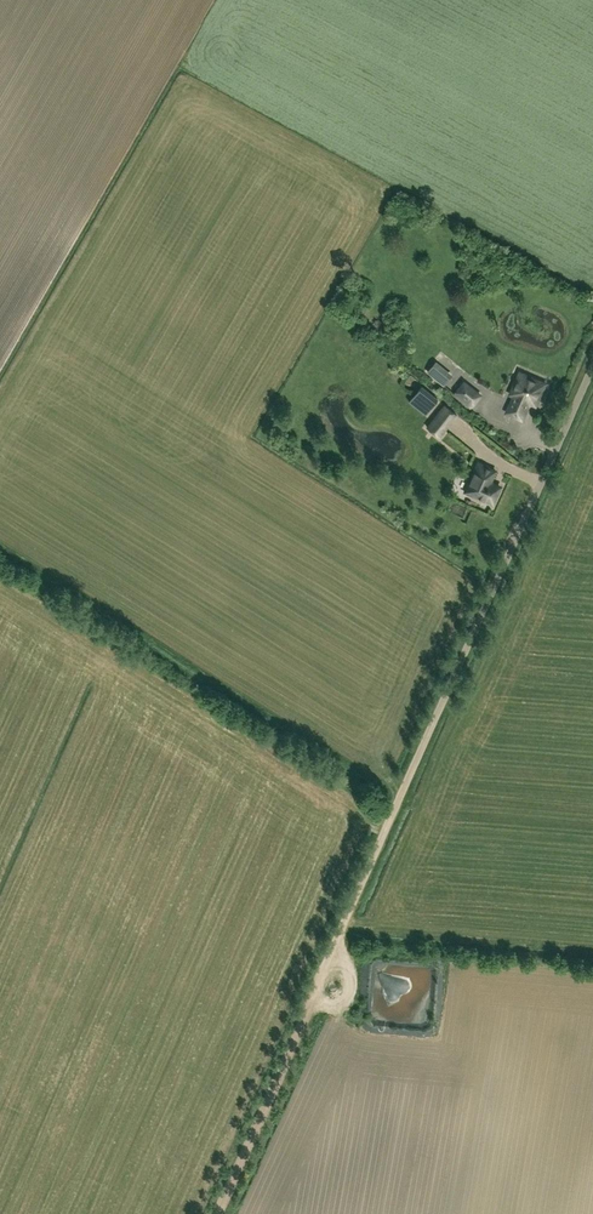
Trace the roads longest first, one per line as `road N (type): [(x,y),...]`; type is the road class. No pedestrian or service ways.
road 1 (unclassified): [(592,365),(324,966)]
road 2 (track): [(324,966),(217,1213)]
road 3 (track): [(315,989),(335,1006),(350,993),(343,923)]

